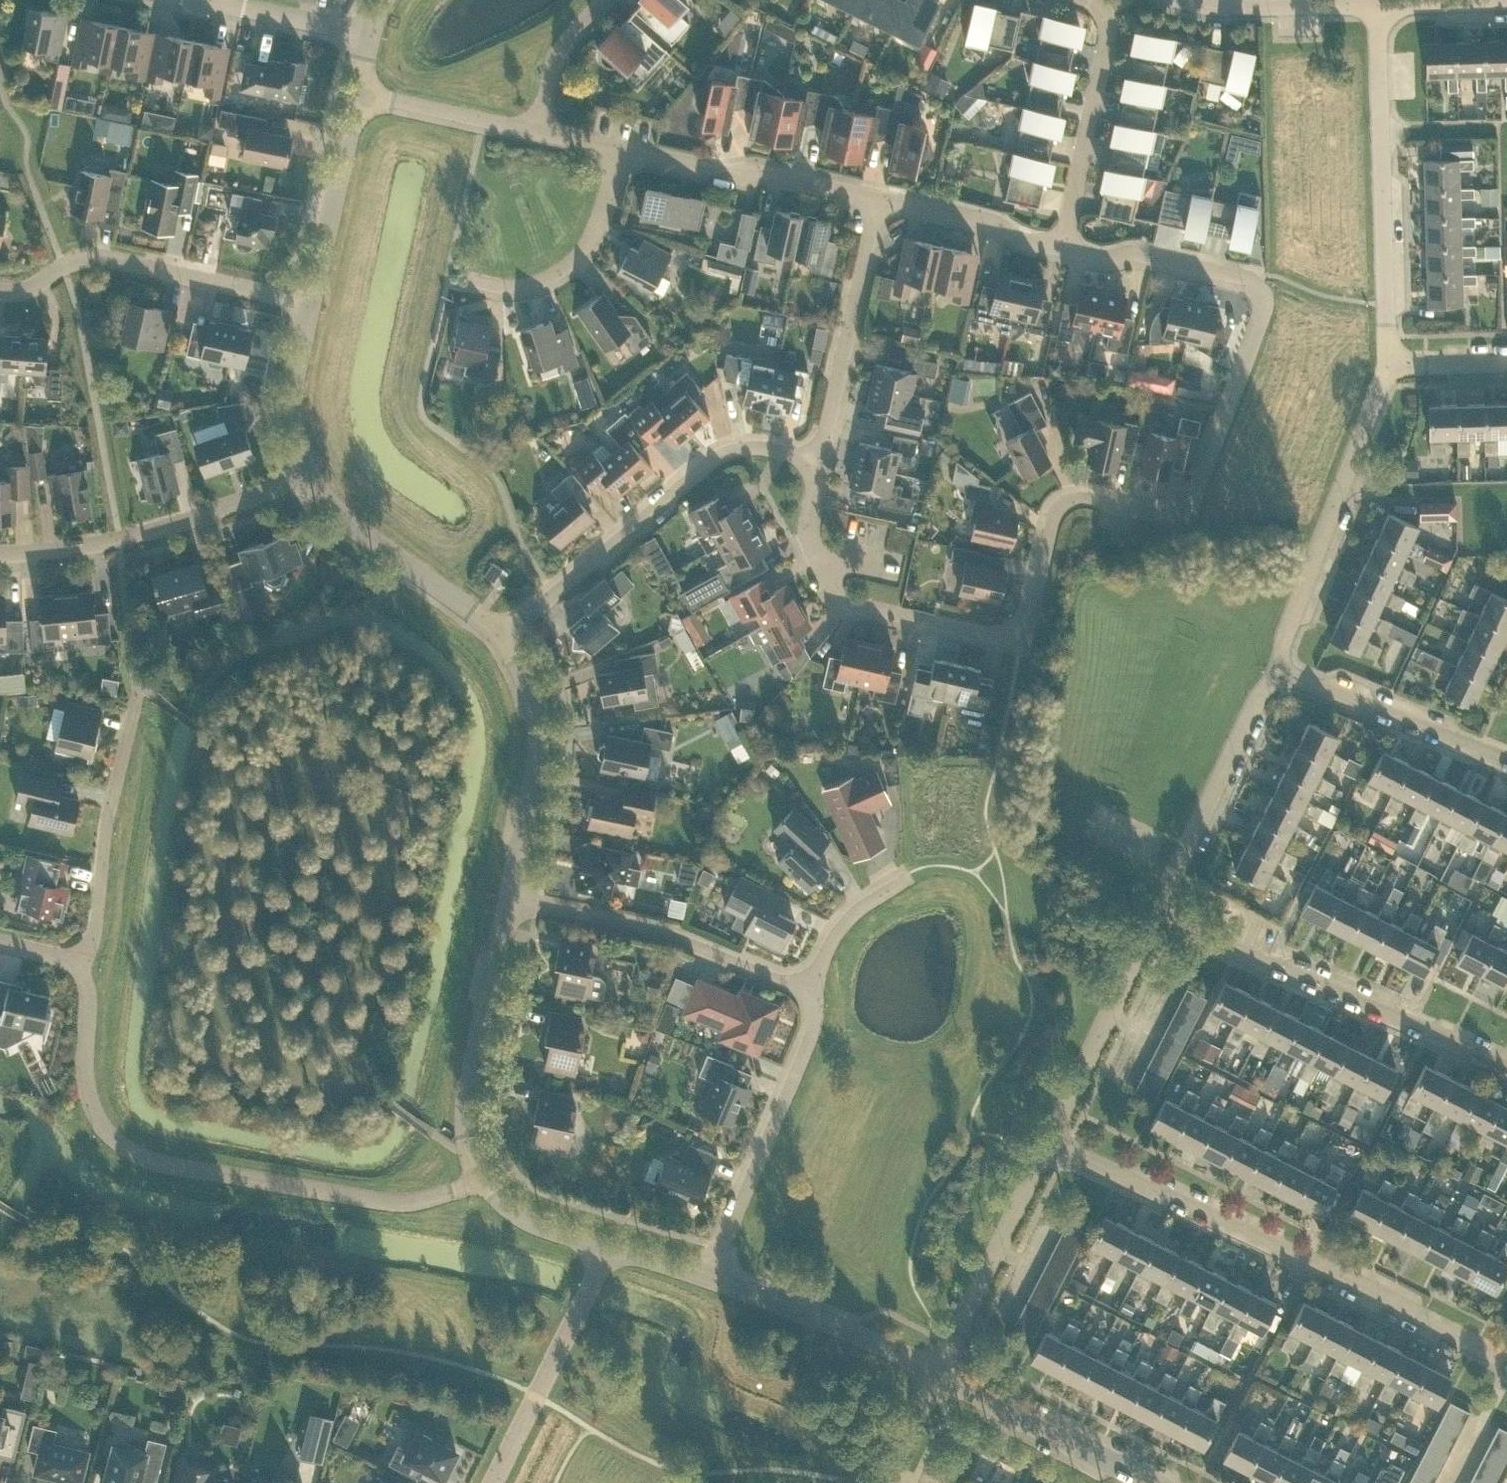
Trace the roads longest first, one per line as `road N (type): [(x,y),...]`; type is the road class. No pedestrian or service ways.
road 1 (residential): [(1063,251),(1103,257),(1136,251),(1242,276),(1260,296),(1187,515),(1070,500),(1052,521),(1022,635),(988,636),(844,602),(831,591),(802,542),(821,463)]
road 2 (residential): [(479,1185),(421,1206),(382,1205),(134,1159),(106,1135),(88,1104),(80,963)]
road 3 (residential): [(1506,1364),(1310,1260),(1056,1146)]
road 4 (residential): [(498,637),(715,460),(763,448),(821,463)]
road 5 (residential): [(1506,1069),(1162,918)]
road 6 (residential): [(1390,364),(1377,7)]
road 7 (residential): [(1276,669),(1390,364)]
road 8 (residential): [(312,304),(114,260),(68,267),(30,291),(0,291)]
road 9 (residential): [(308,478),(90,548),(0,554)]
road 10 (residential): [(811,987),(669,927),(513,899)]
road 11 (residential): [(714,1281),(802,1059),(811,987)]
road 12 (unclassified): [(479,1185),(466,1146),(466,1107),(513,899)]
road 13 (residential): [(1162,918),(1174,868),(1251,703),(1276,669)]
road 14 (unclassified): [(513,899),(538,734),(520,662),(498,637)]
road 15 (residential): [(821,463),(880,199)]
road 16 (residential): [(616,150),(880,199)]
road 17 (residential): [(1086,0),(1109,29),(1063,251)]
road 18 (residential): [(941,1376),(1056,1146)]
road 19 (residential): [(612,1252),(498,1482)]
road 20 (residential): [(1056,1146),(1065,1108),(1139,944),(1162,918)]
road 21 (unclassified): [(498,637),(345,520),(308,478)]
road 22 (residential): [(1506,762),(1276,669)]
road 23 (unclassified): [(941,1376),(714,1281)]
road 24 (residential): [(80,963),(95,941),(128,725)]
road 25 (unclassified): [(1154,1482),(941,1376)]
road 26 (residential): [(471,281),(511,287),(569,267),(597,222),(616,150)]
road 27 (unclassified): [(312,304),(358,96)]
road 28 (unclassified): [(1377,7),(1194,9),(1171,0)]
road 29 (residential): [(880,199),(995,223),(1063,251)]
road 30 (residential): [(358,96),(541,134)]
road 31 (unclassified): [(308,478),(294,410),(312,304)]
road 32 (residential): [(370,35),(209,0)]
road 33 (residential): [(541,134),(554,62),(603,0)]
road 34 (unclassified): [(612,1252),(545,1233),(479,1185)]
road 35 (residential): [(811,987),(862,903),(901,878)]
road 36 (unclassified): [(1506,3),(1377,7)]
road 37 (residential): [(882,1482),(941,1376)]

